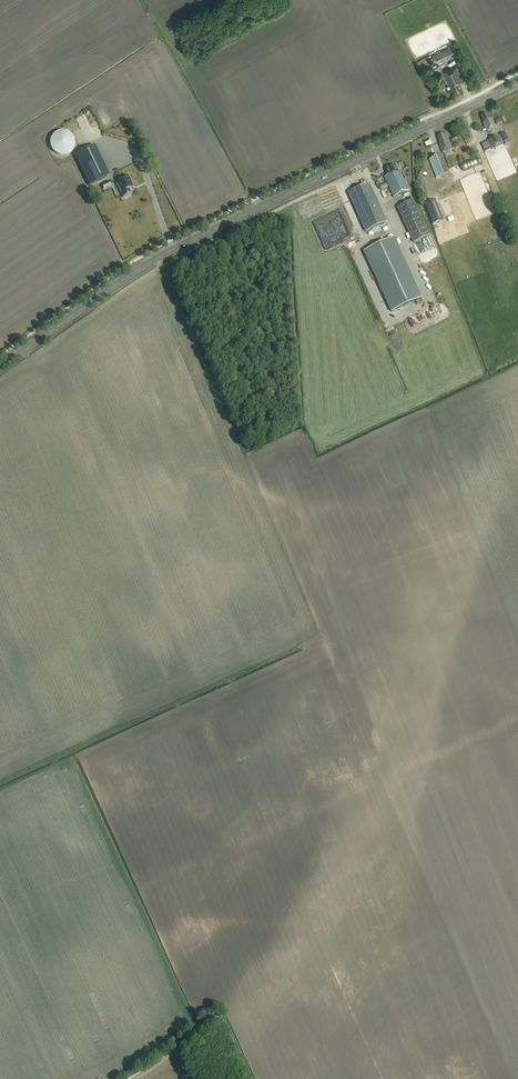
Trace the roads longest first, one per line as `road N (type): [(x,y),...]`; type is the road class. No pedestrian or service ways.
road 1 (secondary): [(0,368),(172,249),(517,84)]
road 2 (track): [(248,1078),(226,1029),(214,1022),(134,1078)]
road 3 (track): [(464,110),(517,240)]

